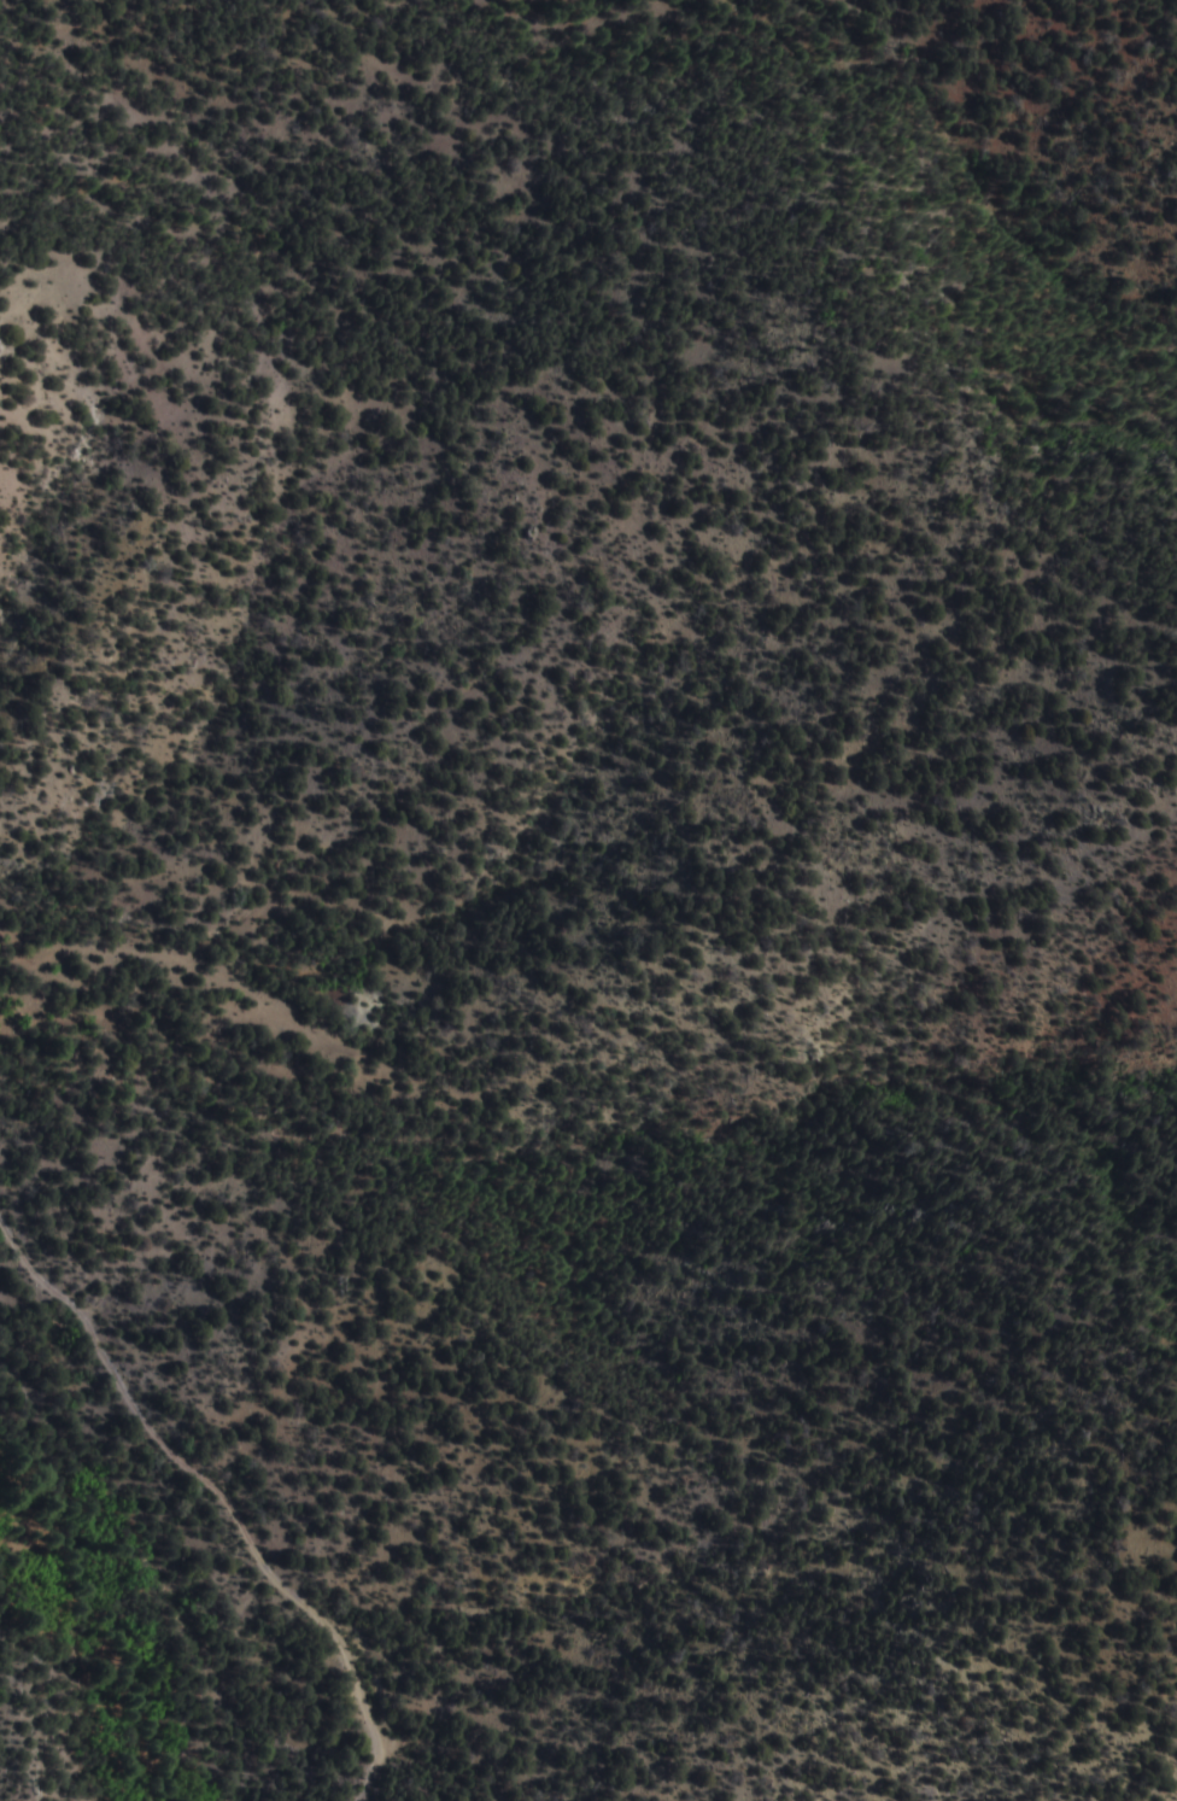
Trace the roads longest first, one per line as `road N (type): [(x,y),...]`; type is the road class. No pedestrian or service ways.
road 1 (track): [(0,1230),(332,1663),(365,1800)]

